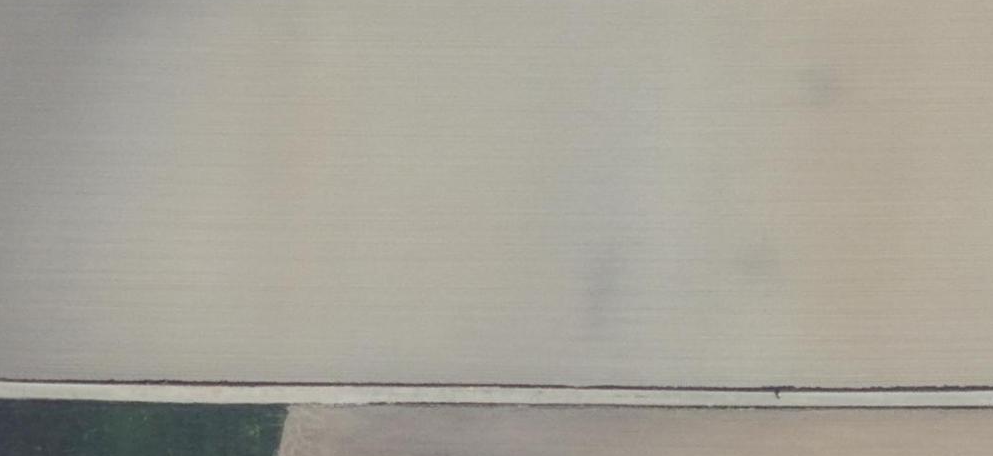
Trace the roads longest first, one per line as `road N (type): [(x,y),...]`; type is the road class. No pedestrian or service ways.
road 1 (track): [(0,391),(992,398)]

